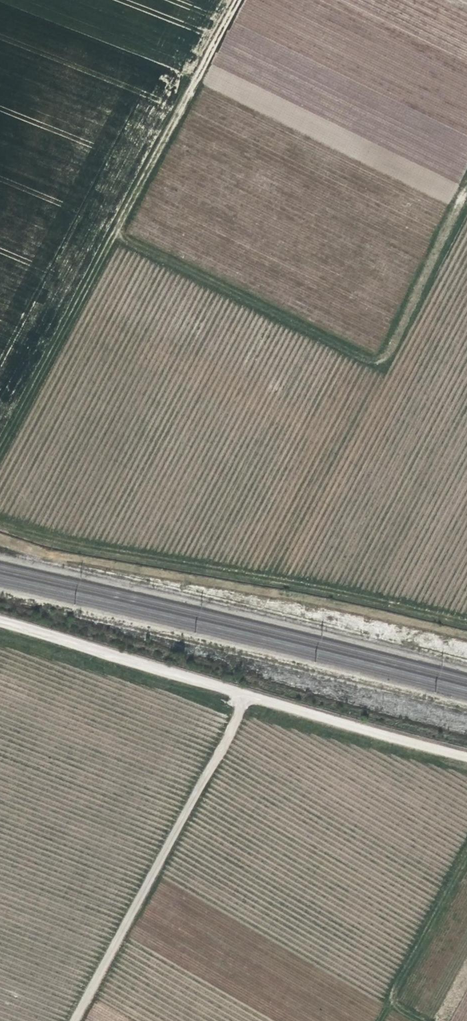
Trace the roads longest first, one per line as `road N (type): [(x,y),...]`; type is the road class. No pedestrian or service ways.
road 1 (track): [(466,177),(376,367),(106,233)]
road 2 (track): [(225,0),(0,442)]
road 3 (track): [(0,524),(356,591),(466,624)]
road 4 (track): [(244,695),(76,1020)]
road 5 (track): [(466,853),(394,983),(400,1009),(422,1020)]

